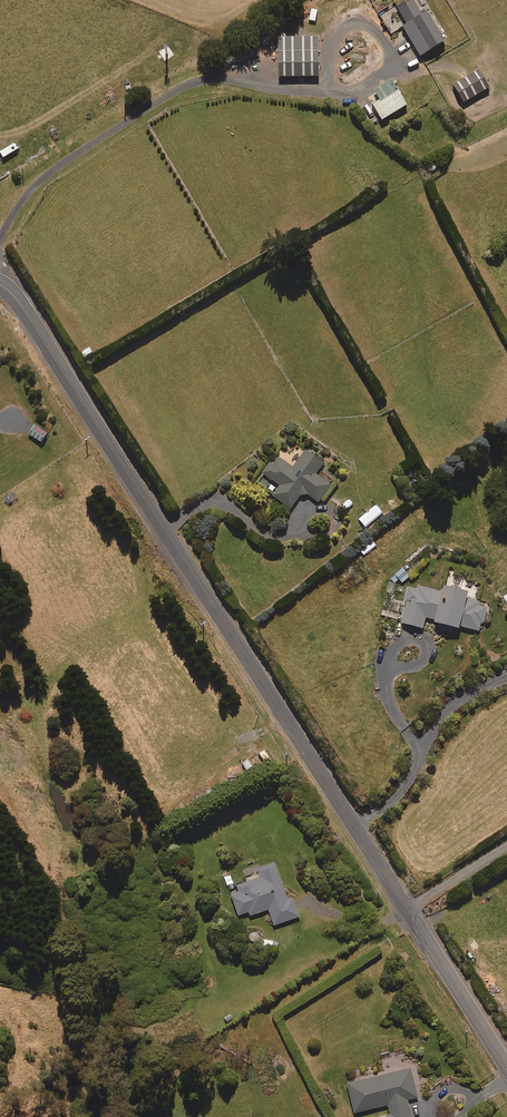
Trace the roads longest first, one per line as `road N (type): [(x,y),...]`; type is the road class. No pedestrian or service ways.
road 1 (residential): [(506,1066),(18,302),(0,285)]

